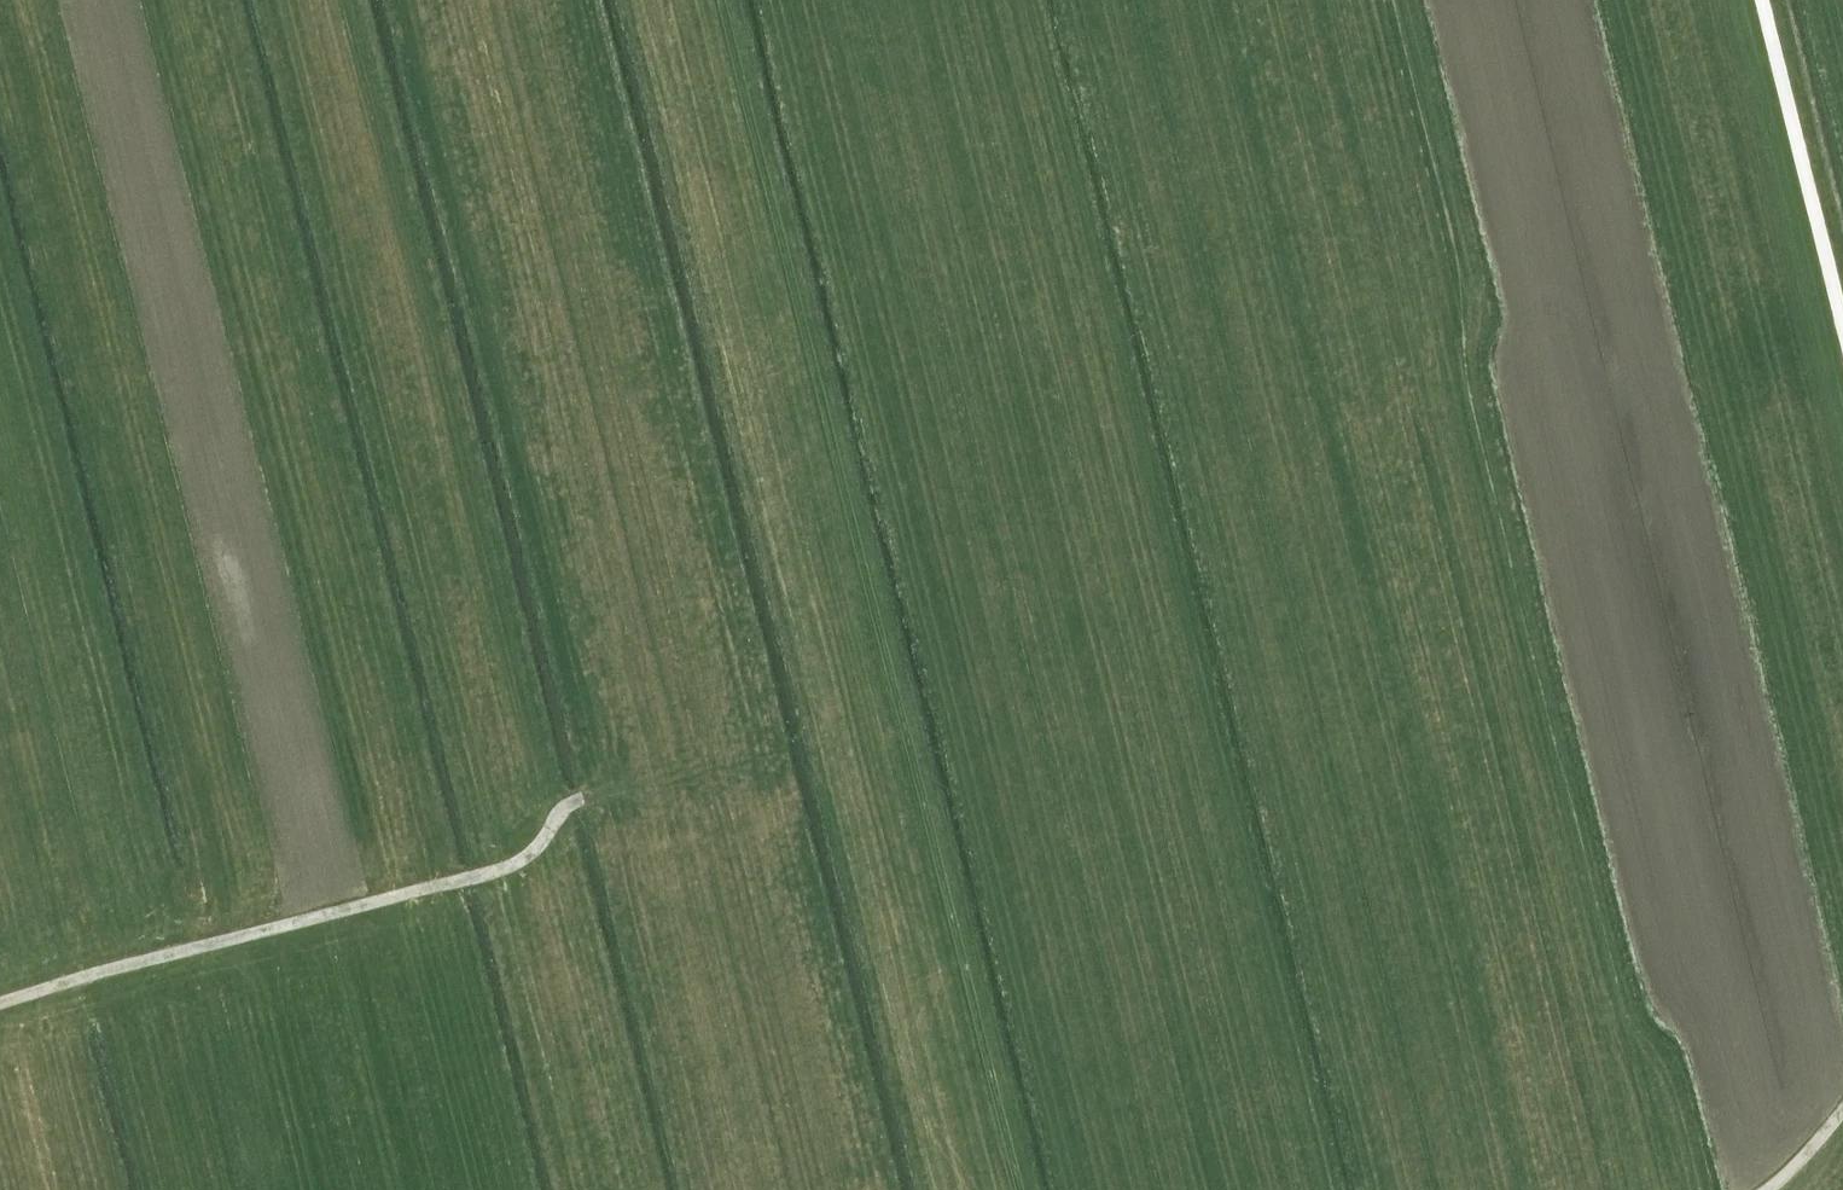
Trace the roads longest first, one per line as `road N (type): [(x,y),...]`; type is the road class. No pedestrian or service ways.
road 1 (track): [(1025,1189),(724,0)]
road 2 (track): [(0,1004),(521,862),(562,809),(583,798)]
road 3 (track): [(1842,326),(1762,0)]

